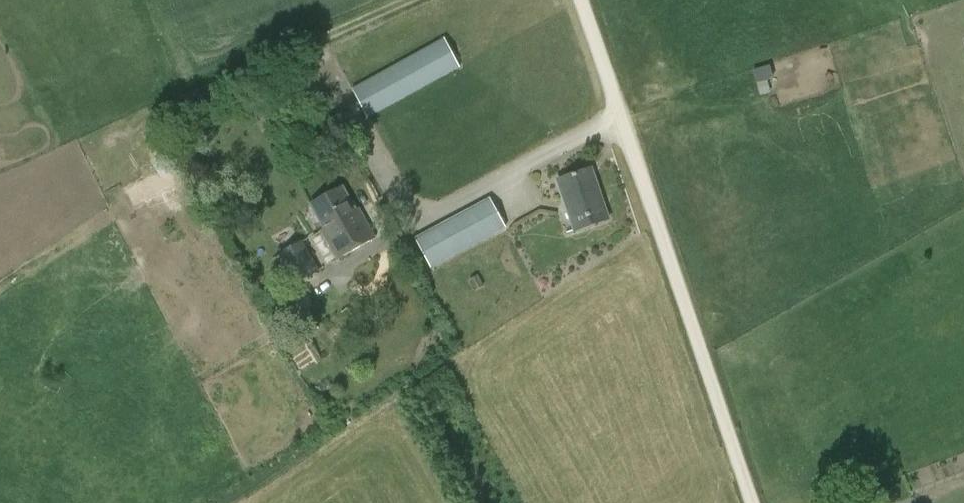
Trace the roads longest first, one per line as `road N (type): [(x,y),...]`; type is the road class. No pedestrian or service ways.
road 1 (track): [(750,502),(579,0)]

